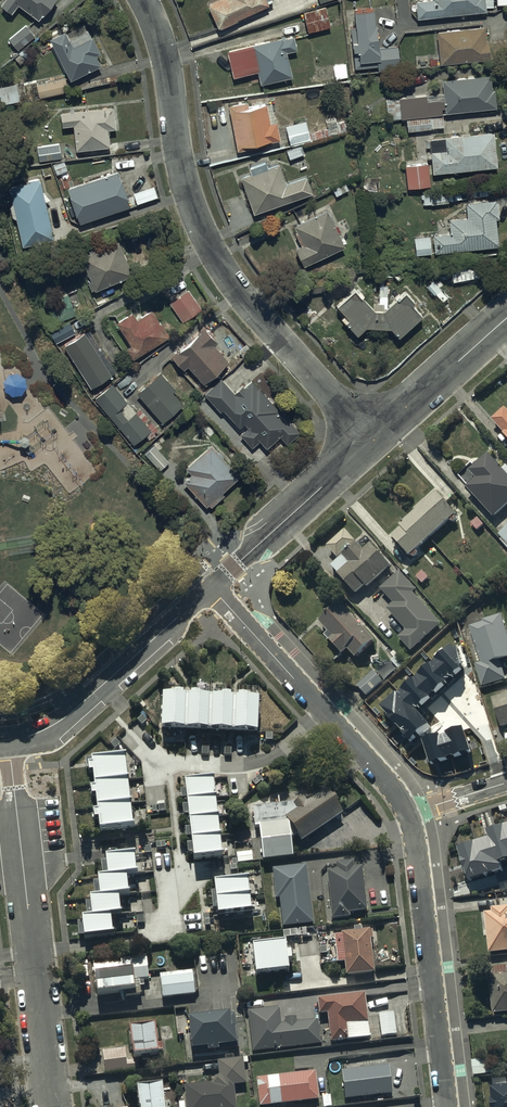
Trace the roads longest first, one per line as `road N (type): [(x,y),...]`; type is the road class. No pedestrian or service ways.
road 1 (residential): [(145,0),(164,48),(196,217),(219,265),(372,440)]
road 2 (residential): [(7,731),(51,1106)]
road 3 (residential): [(213,586),(412,813)]
road 4 (residential): [(412,813),(451,1106)]
road 5 (residential): [(7,731),(66,712),(213,586)]
road 6 (residential): [(213,586),(372,440)]
road 7 (residential): [(372,440),(506,318)]

